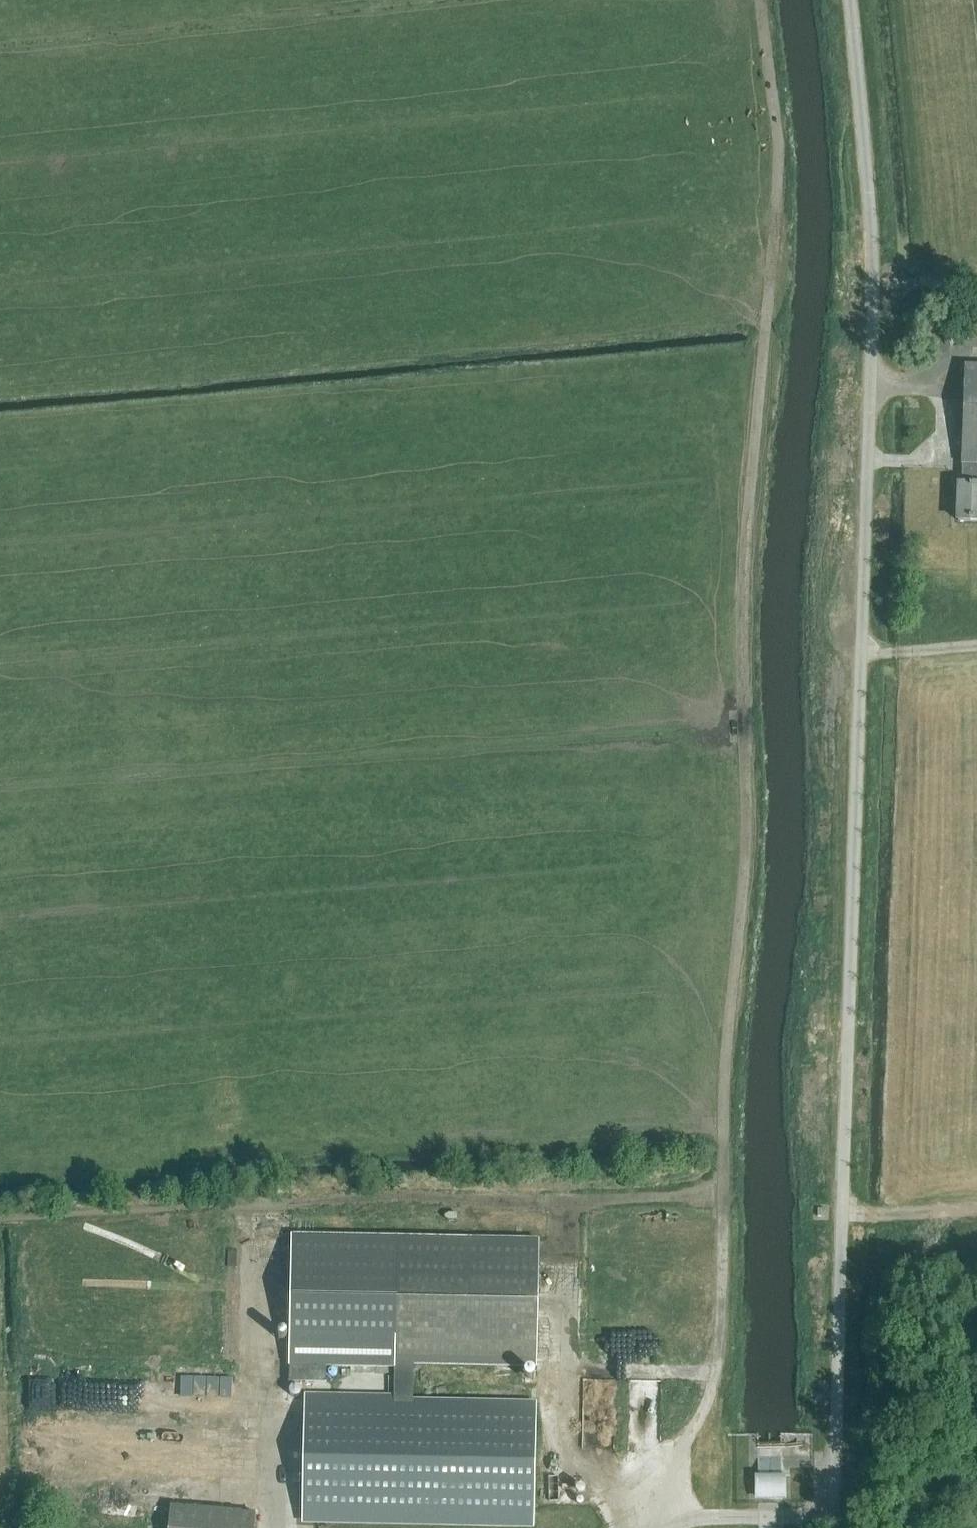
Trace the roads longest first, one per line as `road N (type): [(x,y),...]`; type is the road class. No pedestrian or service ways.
road 1 (unclassified): [(665,1527),(819,1514),(830,1503),(873,284),(849,0)]

